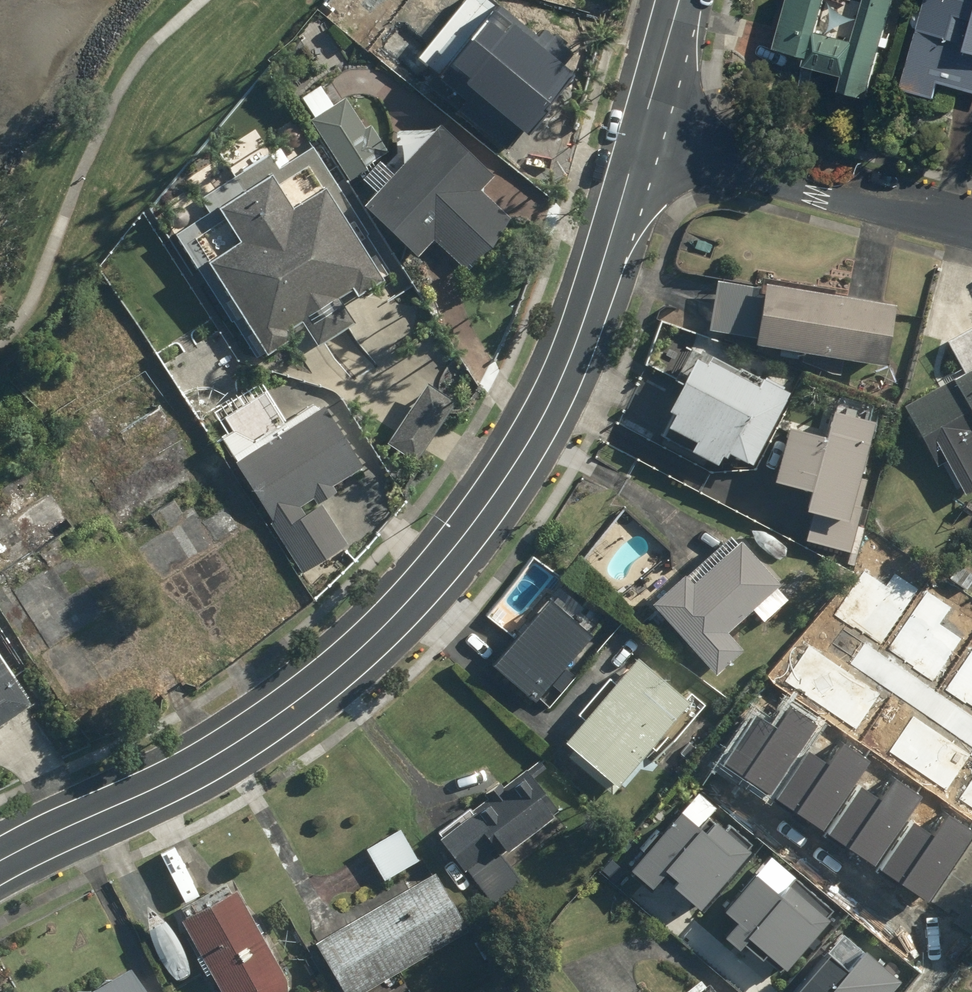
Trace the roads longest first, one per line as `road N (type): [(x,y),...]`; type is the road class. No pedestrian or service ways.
road 1 (unclassified): [(639,133),(559,376),(492,496),(441,562),(350,661),(273,717),(174,778),(0,861)]
road 2 (residential): [(971,228),(639,133)]
road 3 (unclassified): [(677,0),(639,133)]

